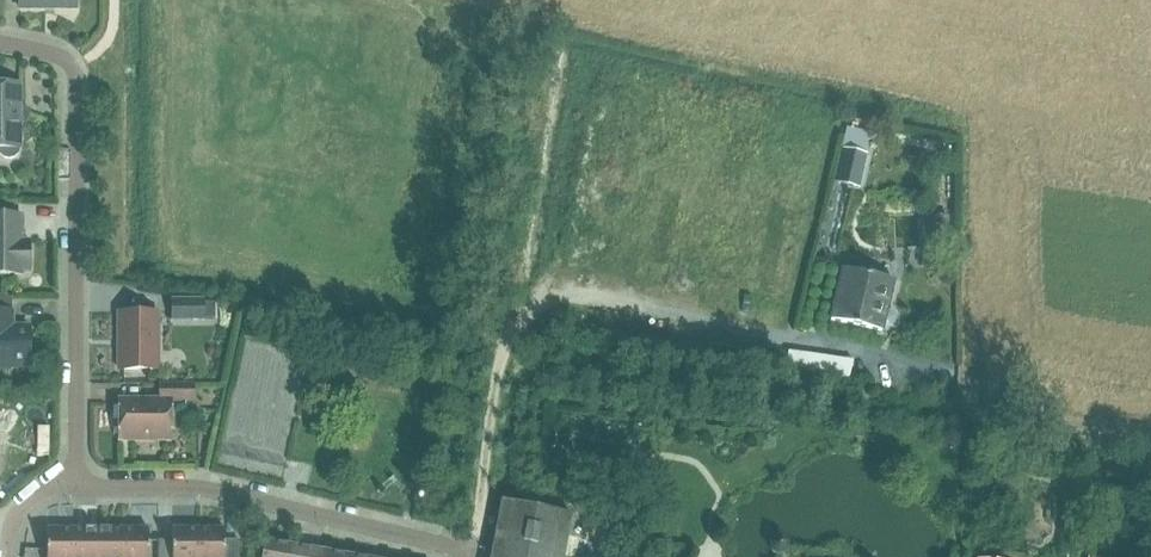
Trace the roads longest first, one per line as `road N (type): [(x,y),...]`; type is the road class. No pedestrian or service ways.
road 1 (track): [(469,556),(503,356),(524,321),(548,301),(570,298),(817,344)]
road 2 (residential): [(74,488),(76,82),(69,64),(51,54),(0,43)]
road 3 (residential): [(469,556),(457,546),(193,486),(74,488)]

